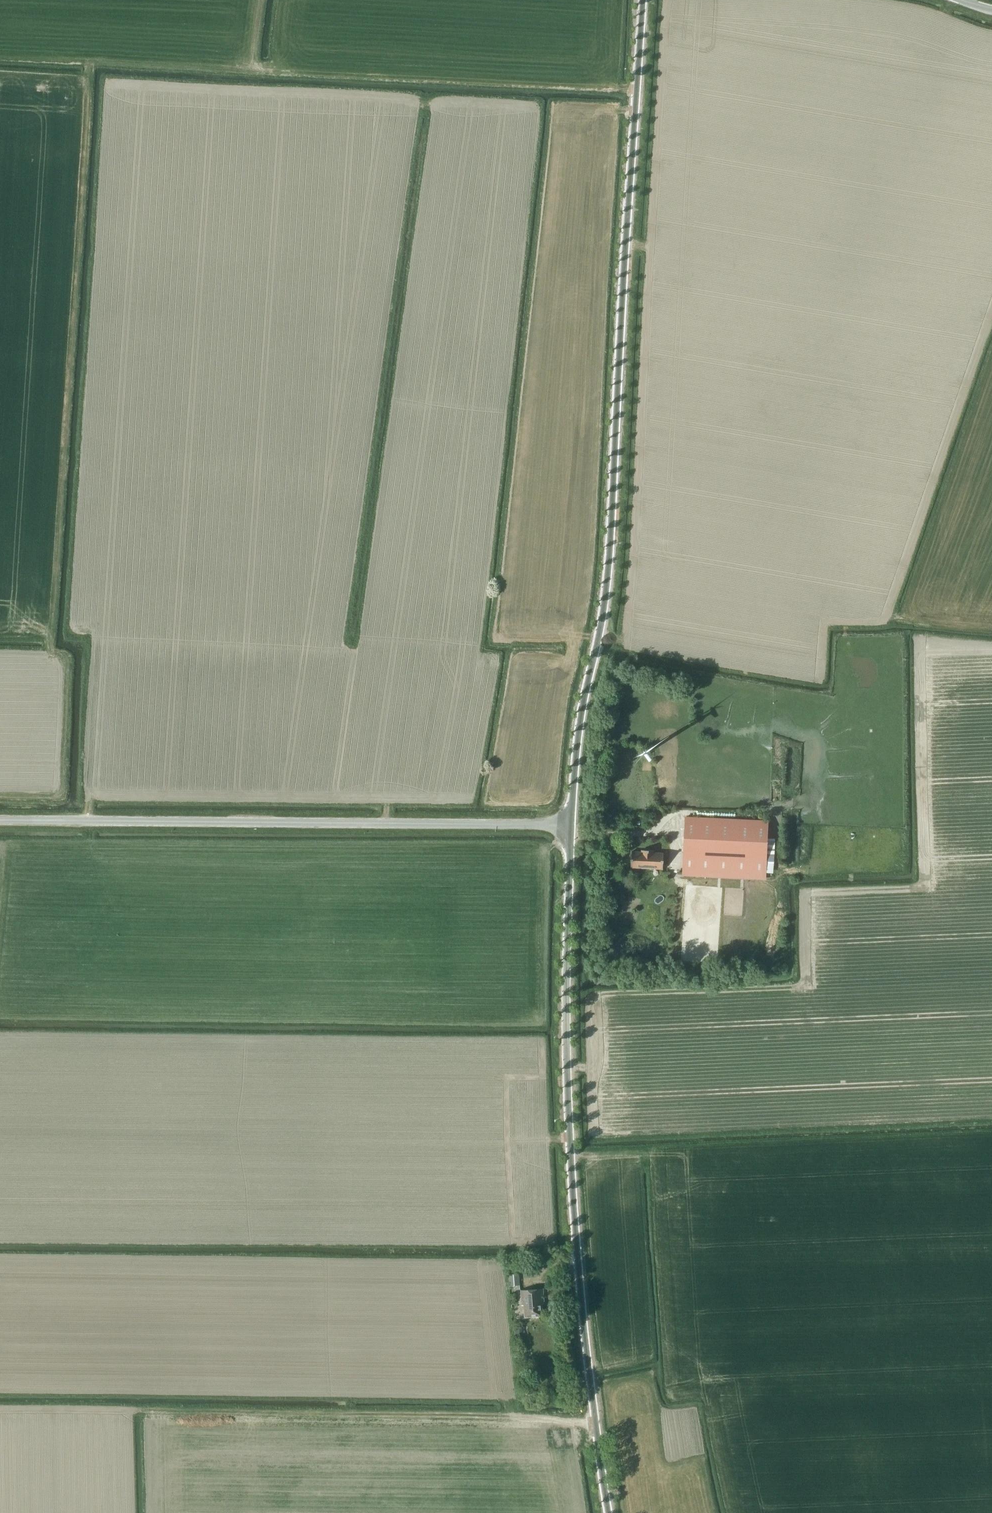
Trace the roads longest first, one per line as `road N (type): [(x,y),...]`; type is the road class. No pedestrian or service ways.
road 1 (tertiary): [(571,827),(579,727),(608,569),(642,0)]
road 2 (tertiary): [(608,1512),(569,1124),(571,827)]
road 3 (unclassified): [(571,827),(0,820)]

